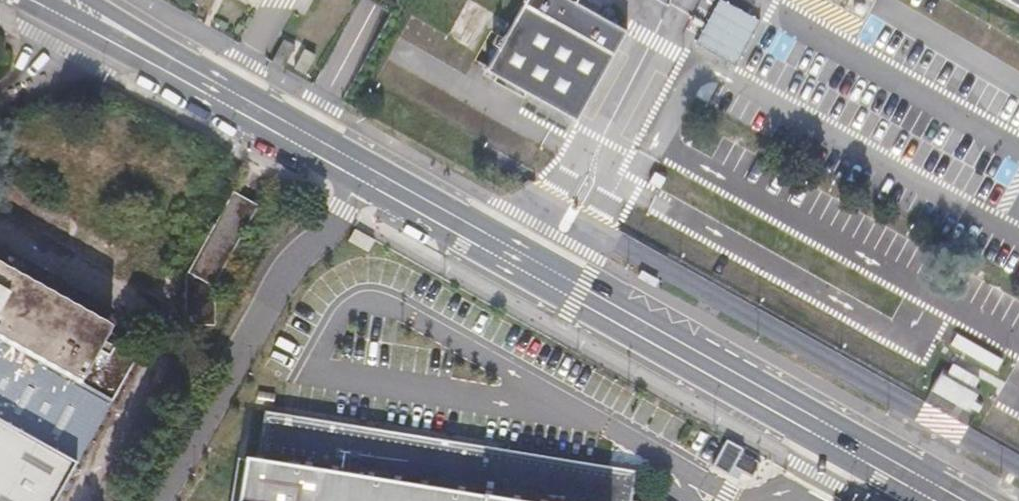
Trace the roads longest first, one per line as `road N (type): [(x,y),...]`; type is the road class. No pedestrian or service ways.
road 1 (tertiary): [(966,500),(367,166)]
road 2 (unclassified): [(157,500),(293,262),(343,211),(367,166)]
road 3 (tertiary): [(367,166),(177,61)]
road 4 (tertiary): [(47,0),(177,61)]

